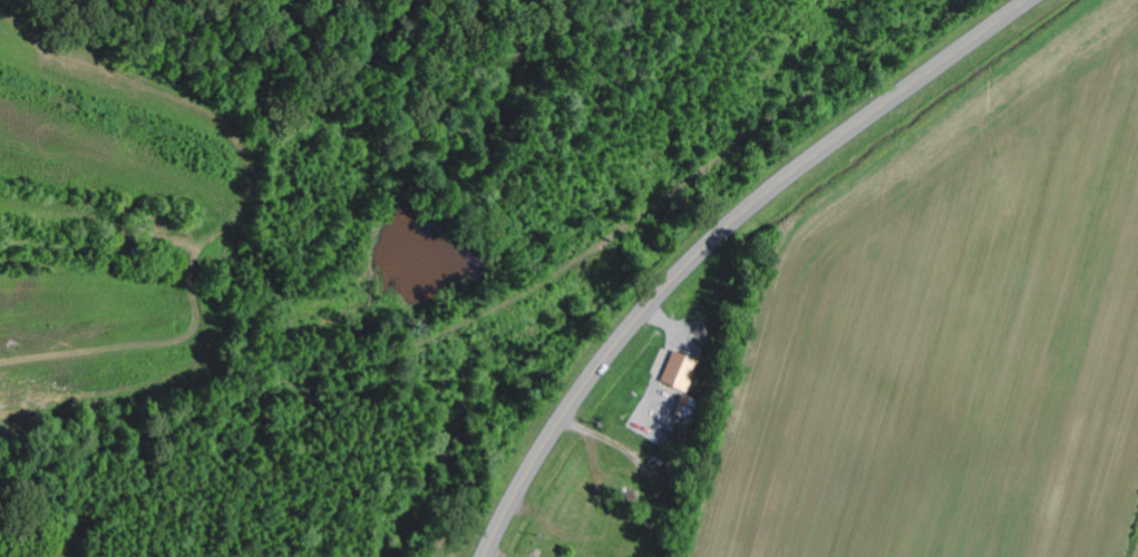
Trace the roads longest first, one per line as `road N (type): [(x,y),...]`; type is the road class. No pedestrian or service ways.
road 1 (secondary): [(486,556),(568,409),(667,286),(821,156),(1036,0)]

